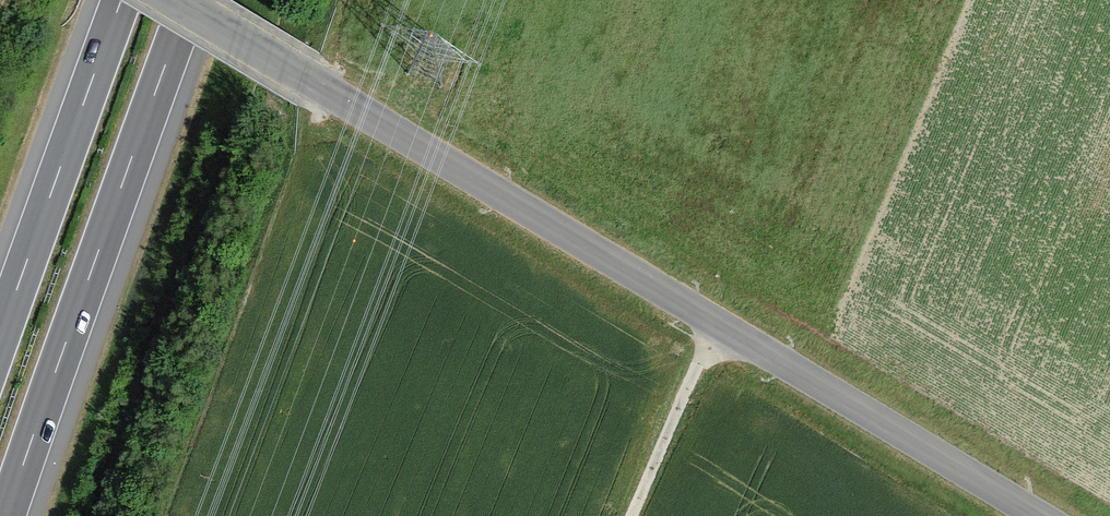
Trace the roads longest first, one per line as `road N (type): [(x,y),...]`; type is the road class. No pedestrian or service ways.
road 1 (unclassified): [(1037,515),(176,0)]
road 2 (motorway): [(6,515),(190,0)]
road 3 (motorway): [(121,0),(0,337)]
road 4 (track): [(715,322),(632,515)]

